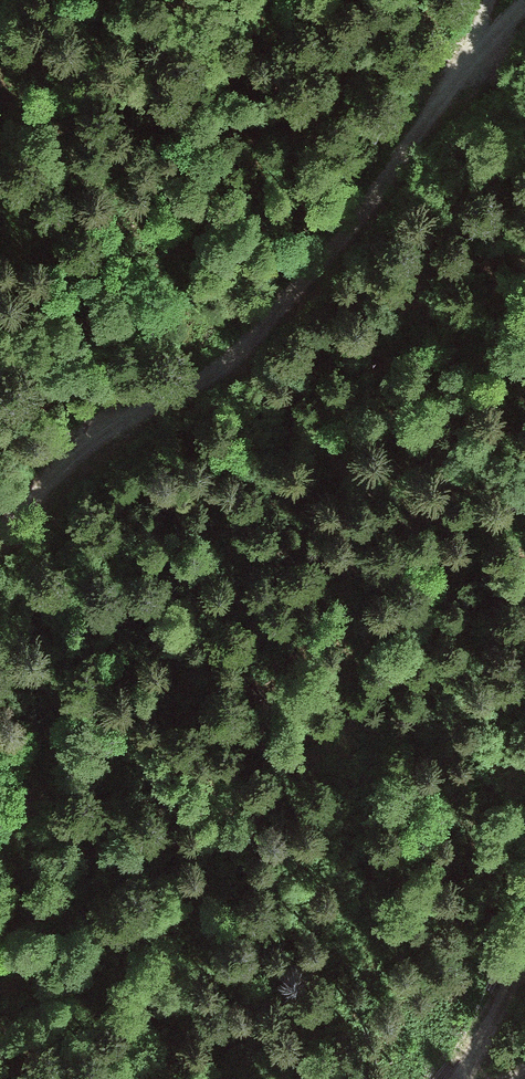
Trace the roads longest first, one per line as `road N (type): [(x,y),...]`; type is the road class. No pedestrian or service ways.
road 1 (track): [(0,525),(86,442),(228,342),(348,222),(490,0)]
road 2 (track): [(0,997),(524,501)]
road 3 (track): [(524,937),(459,1078)]
road 4 (track): [(426,103),(524,6)]

